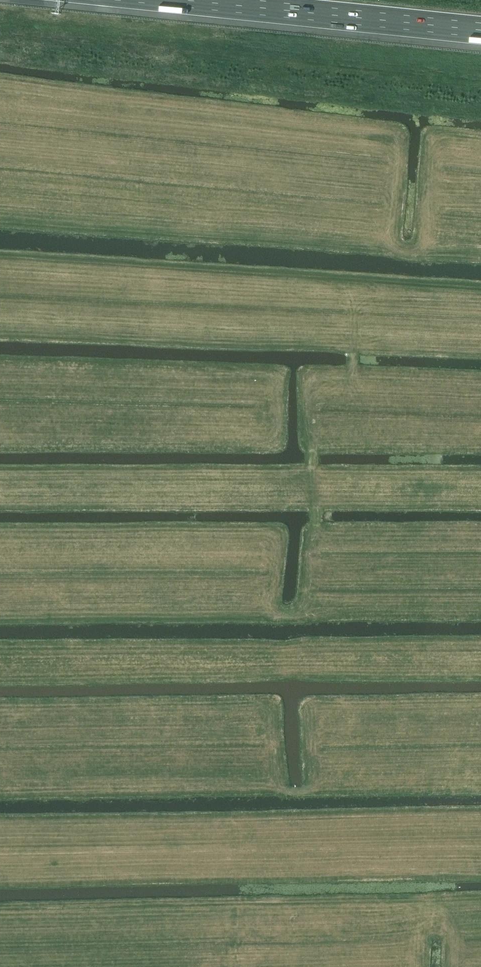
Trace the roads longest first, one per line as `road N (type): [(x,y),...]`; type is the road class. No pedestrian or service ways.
road 1 (motorway): [(178,0),(480,30)]

